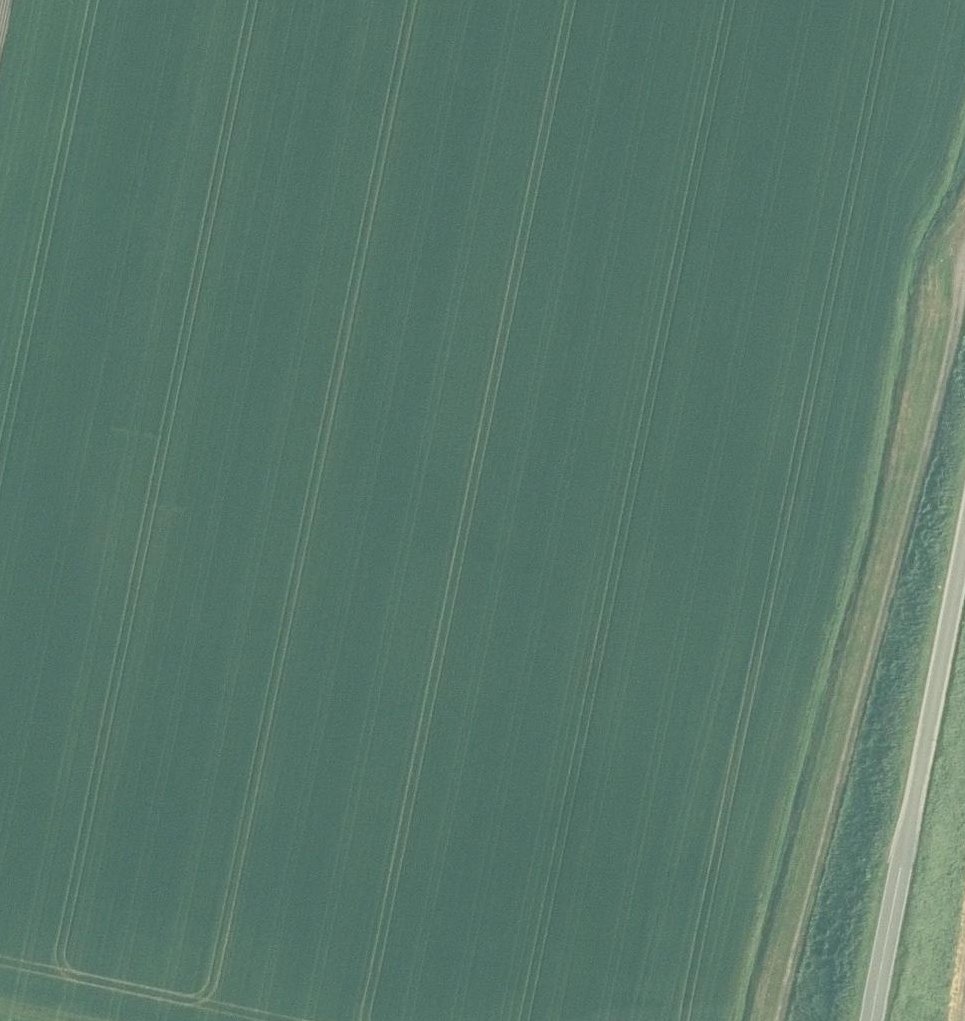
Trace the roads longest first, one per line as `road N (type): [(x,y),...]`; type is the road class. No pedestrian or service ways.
road 1 (track): [(964,267),(937,408),(780,1020)]
road 2 (unclassified): [(870,1020),(964,533)]

